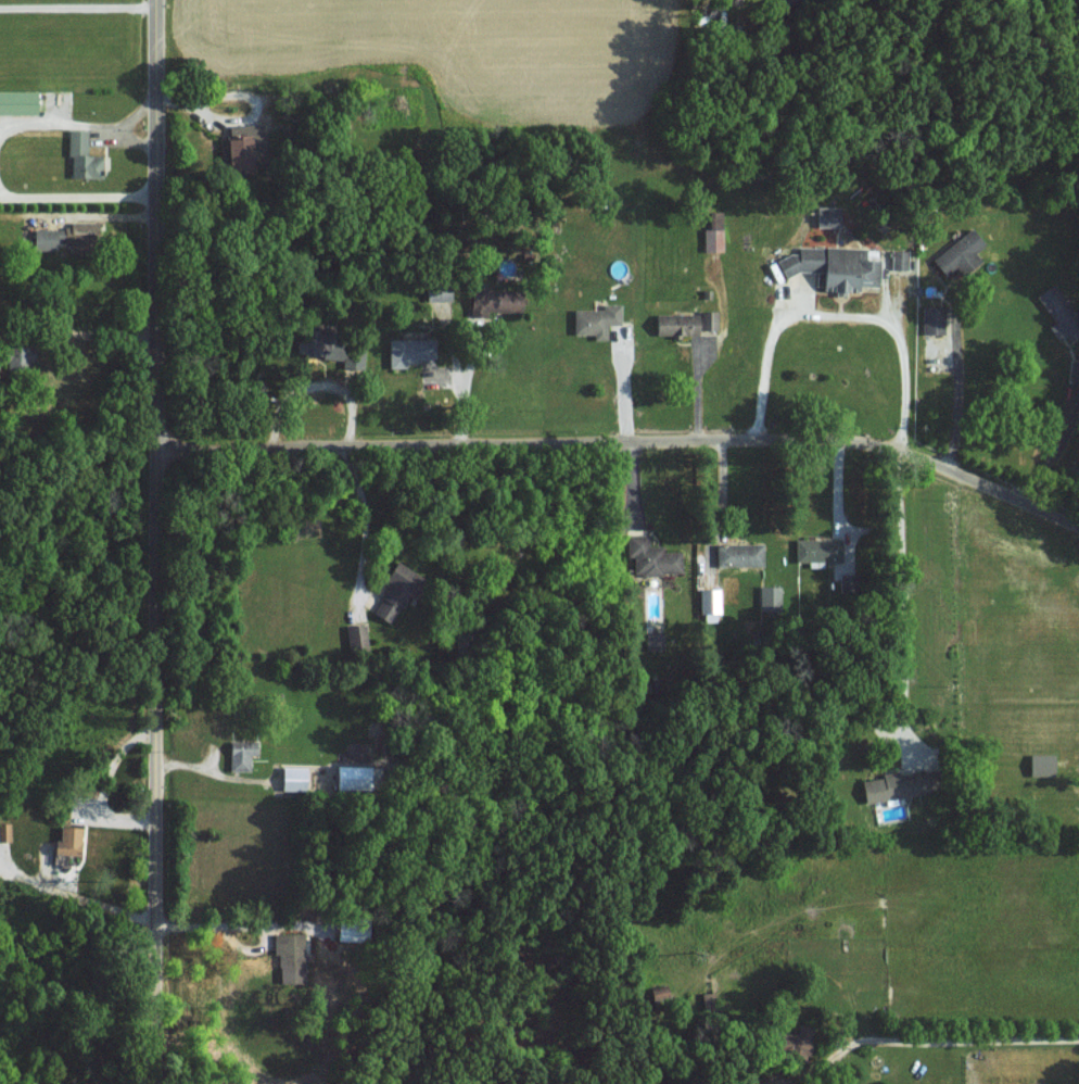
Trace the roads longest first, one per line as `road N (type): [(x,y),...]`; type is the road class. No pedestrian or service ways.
road 1 (residential): [(157,1083),(156,0)]
road 2 (residential): [(1078,525),(897,449),(843,437),(158,452)]

